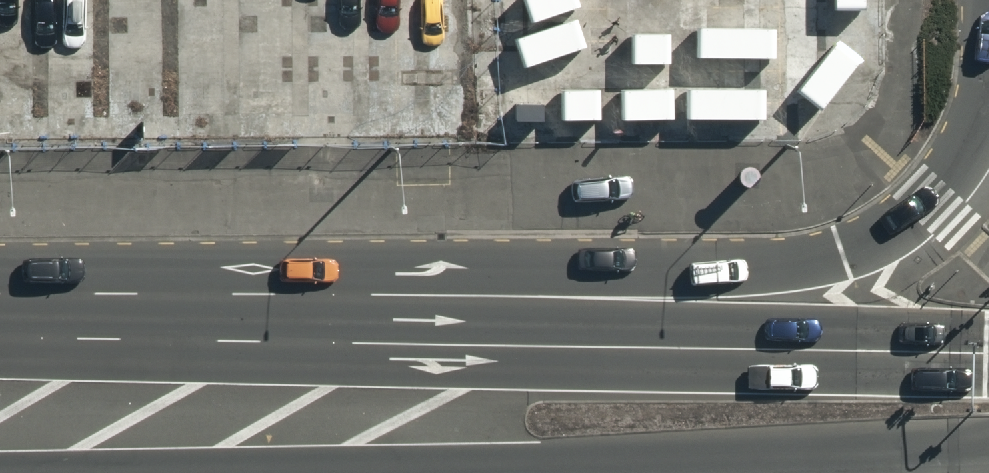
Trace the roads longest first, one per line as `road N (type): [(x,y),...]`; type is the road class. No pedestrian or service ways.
road 1 (primary): [(209,329),(431,273),(756,269),(851,251),(935,198),(969,149),(987,84),(988,0)]
road 2 (primary): [(209,329),(988,353)]
road 3 (primary): [(0,322),(209,329)]

